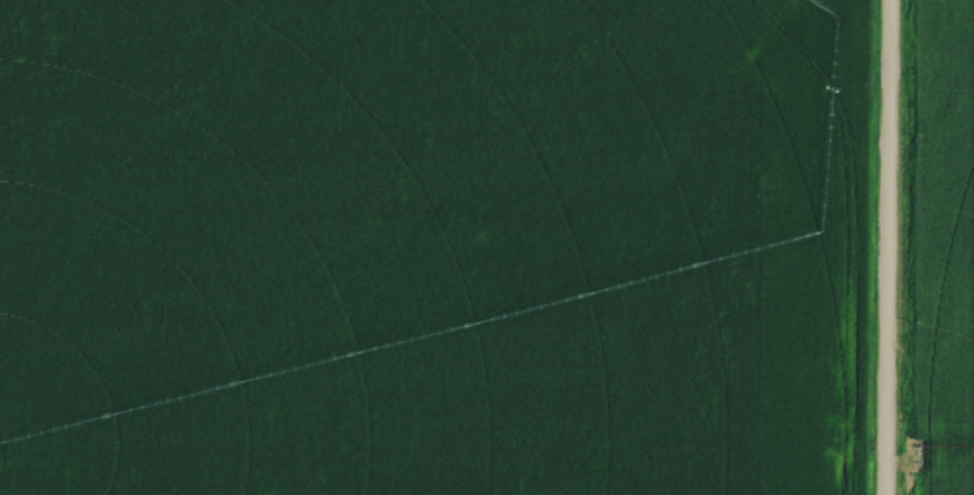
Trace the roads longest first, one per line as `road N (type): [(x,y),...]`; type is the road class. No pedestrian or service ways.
road 1 (residential): [(881,494),(885,0)]

